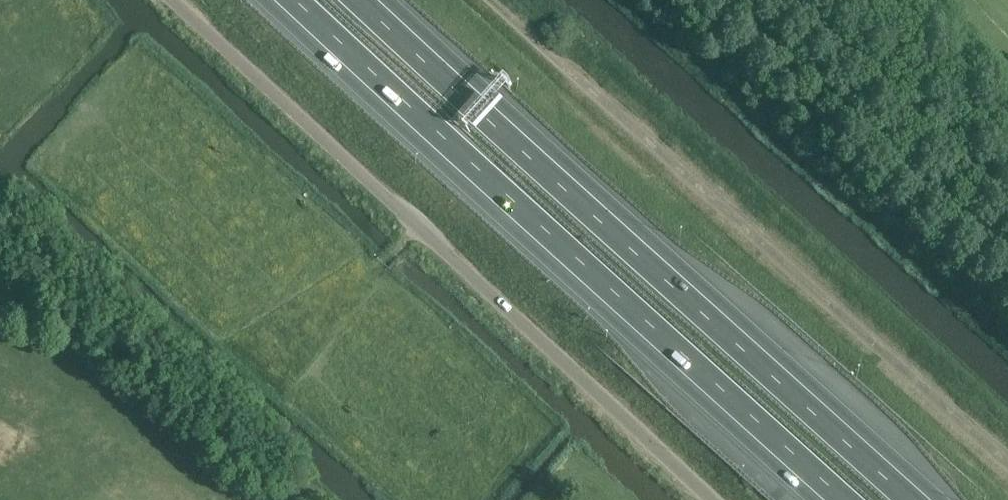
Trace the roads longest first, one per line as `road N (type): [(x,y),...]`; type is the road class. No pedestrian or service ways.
road 1 (motorway): [(287,0),(837,499)]
road 2 (motorway): [(920,499),(370,0)]
road 3 (unclassified): [(718,499),(178,0)]
road 4 (track): [(1007,463),(491,0)]

